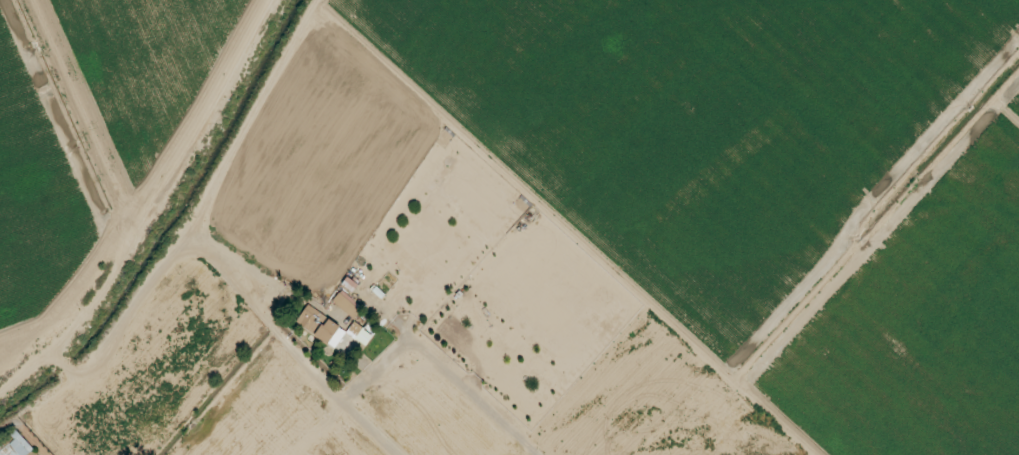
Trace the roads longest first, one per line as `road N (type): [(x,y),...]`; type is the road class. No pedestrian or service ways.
road 1 (residential): [(0,383),(46,350),(122,247),(271,0)]

